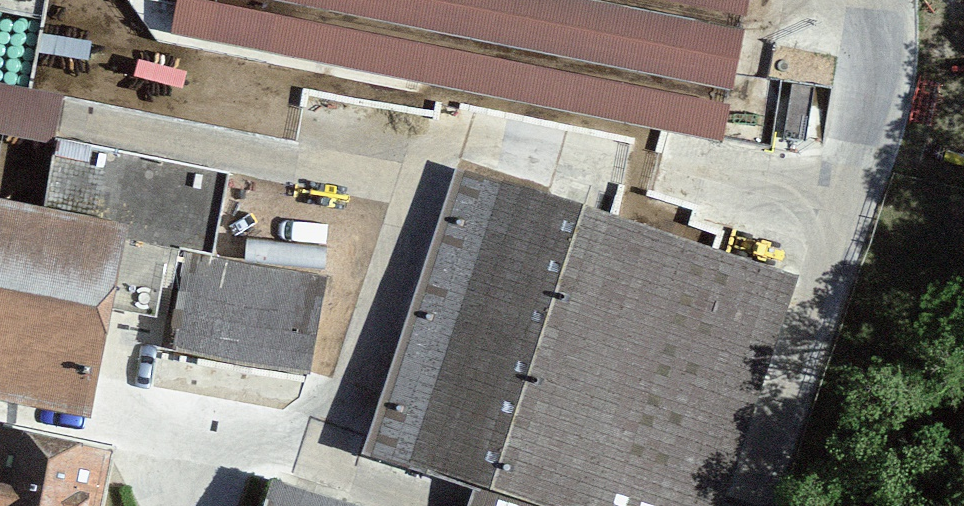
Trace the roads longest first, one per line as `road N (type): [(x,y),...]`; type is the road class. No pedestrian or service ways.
road 1 (track): [(855,240),(434,133),(301,469)]
road 2 (track): [(887,0),(855,240),(763,505)]

